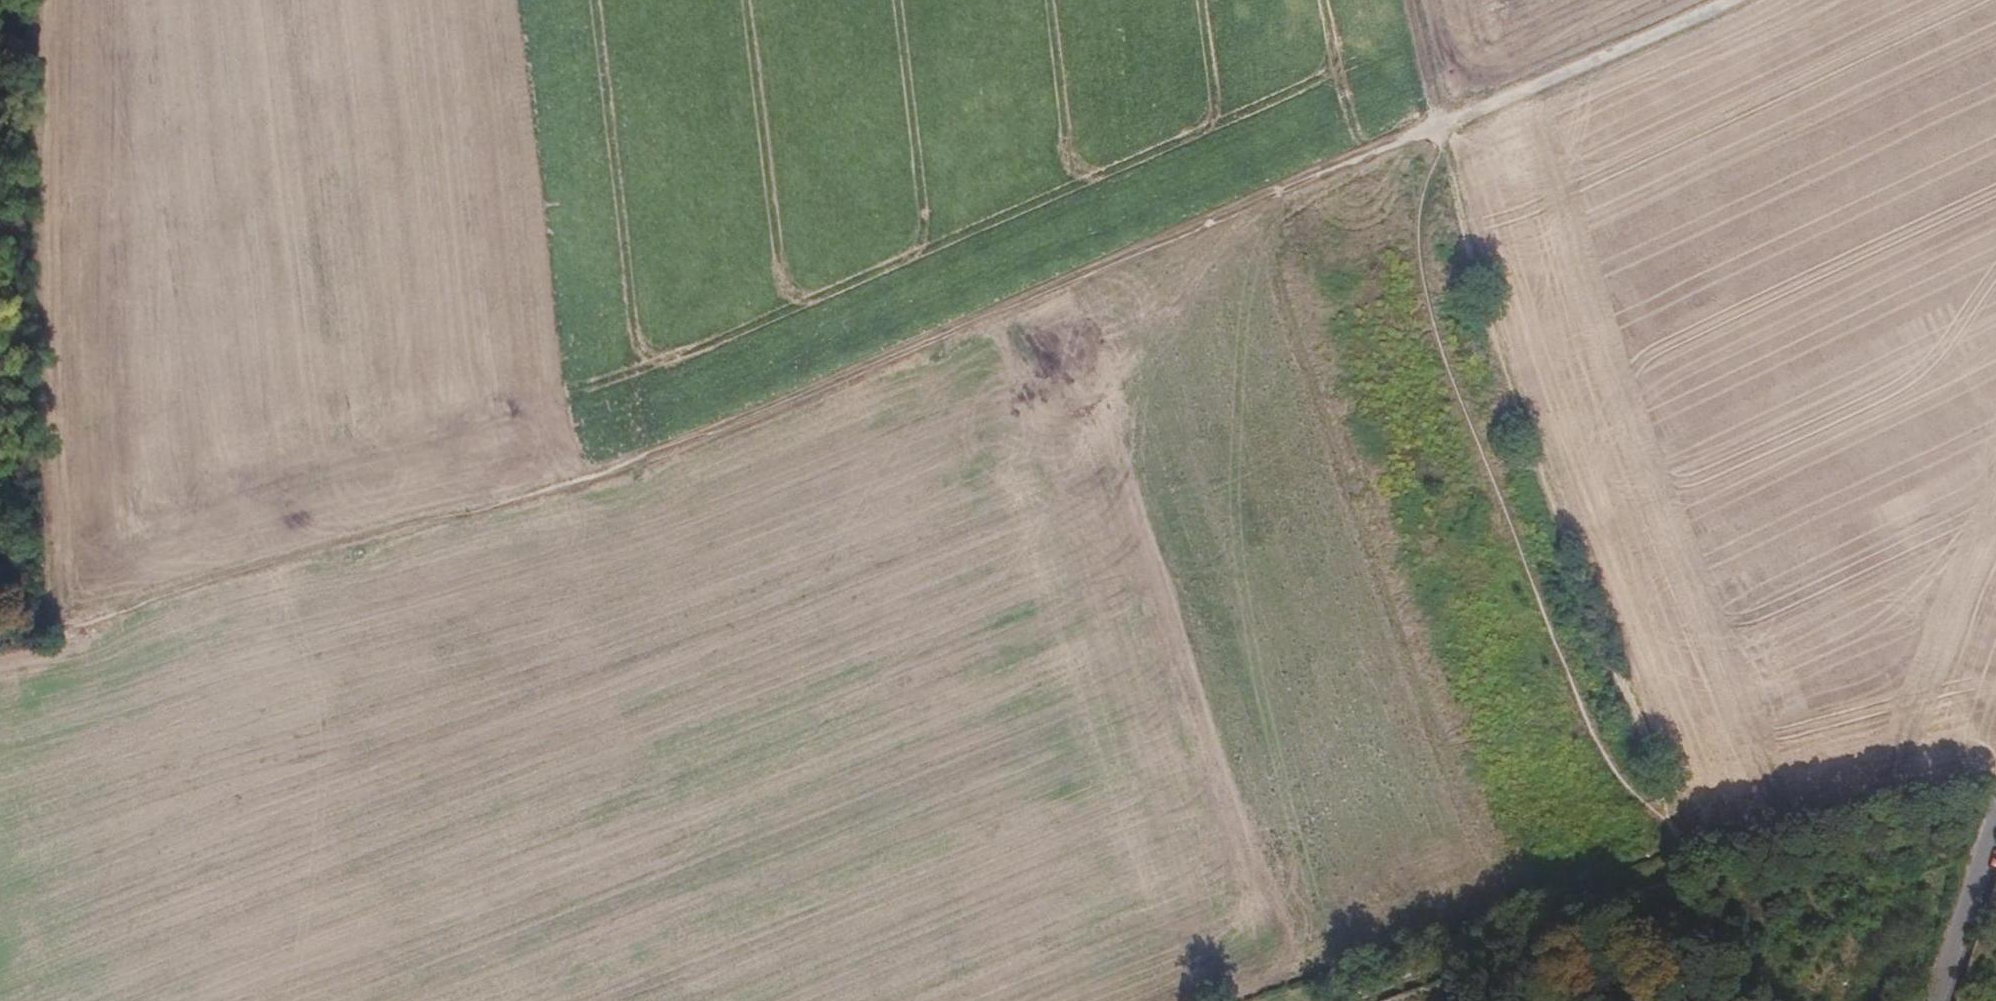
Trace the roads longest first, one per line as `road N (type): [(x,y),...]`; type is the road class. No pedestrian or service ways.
road 1 (track): [(1438,127),(573,479),(72,617)]
road 2 (track): [(1438,127),(1536,460),(1682,827),(1714,1000)]
road 3 (track): [(1441,140),(1418,239),(1445,362),(1592,733),(1620,780),(1682,827)]
road 4 (track): [(1730,0),(1438,127)]
road 5 (residential): [(1939,1000),(1995,838)]
road 6 (track): [(1409,0),(1438,127)]

